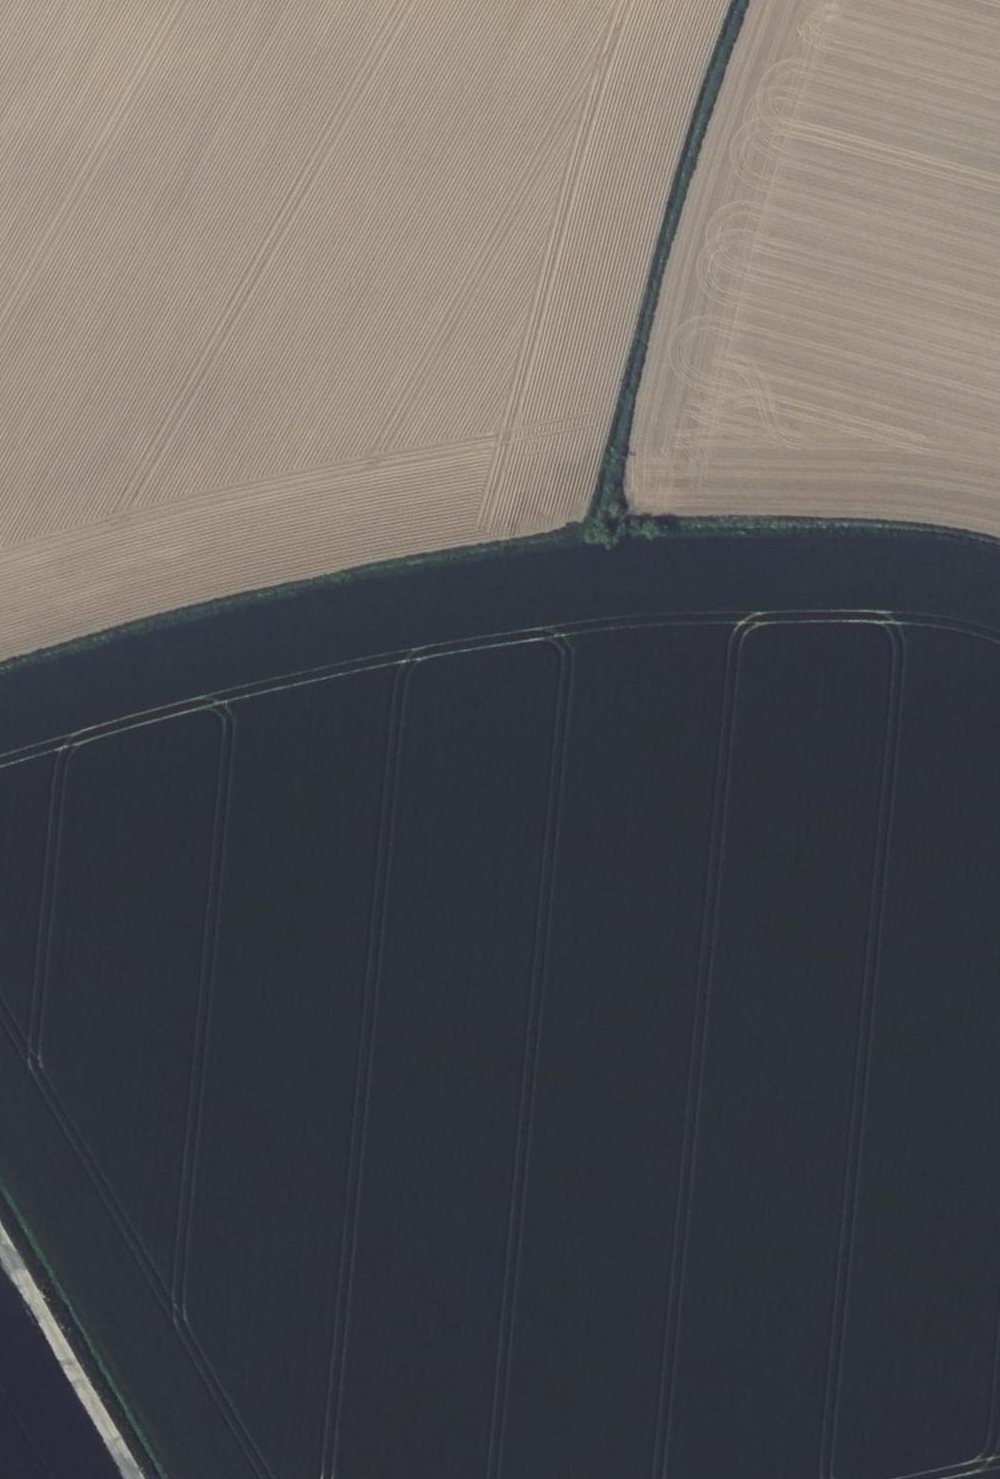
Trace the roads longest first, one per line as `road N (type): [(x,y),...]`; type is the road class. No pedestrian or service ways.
road 1 (track): [(0,1238),(136,1478)]

